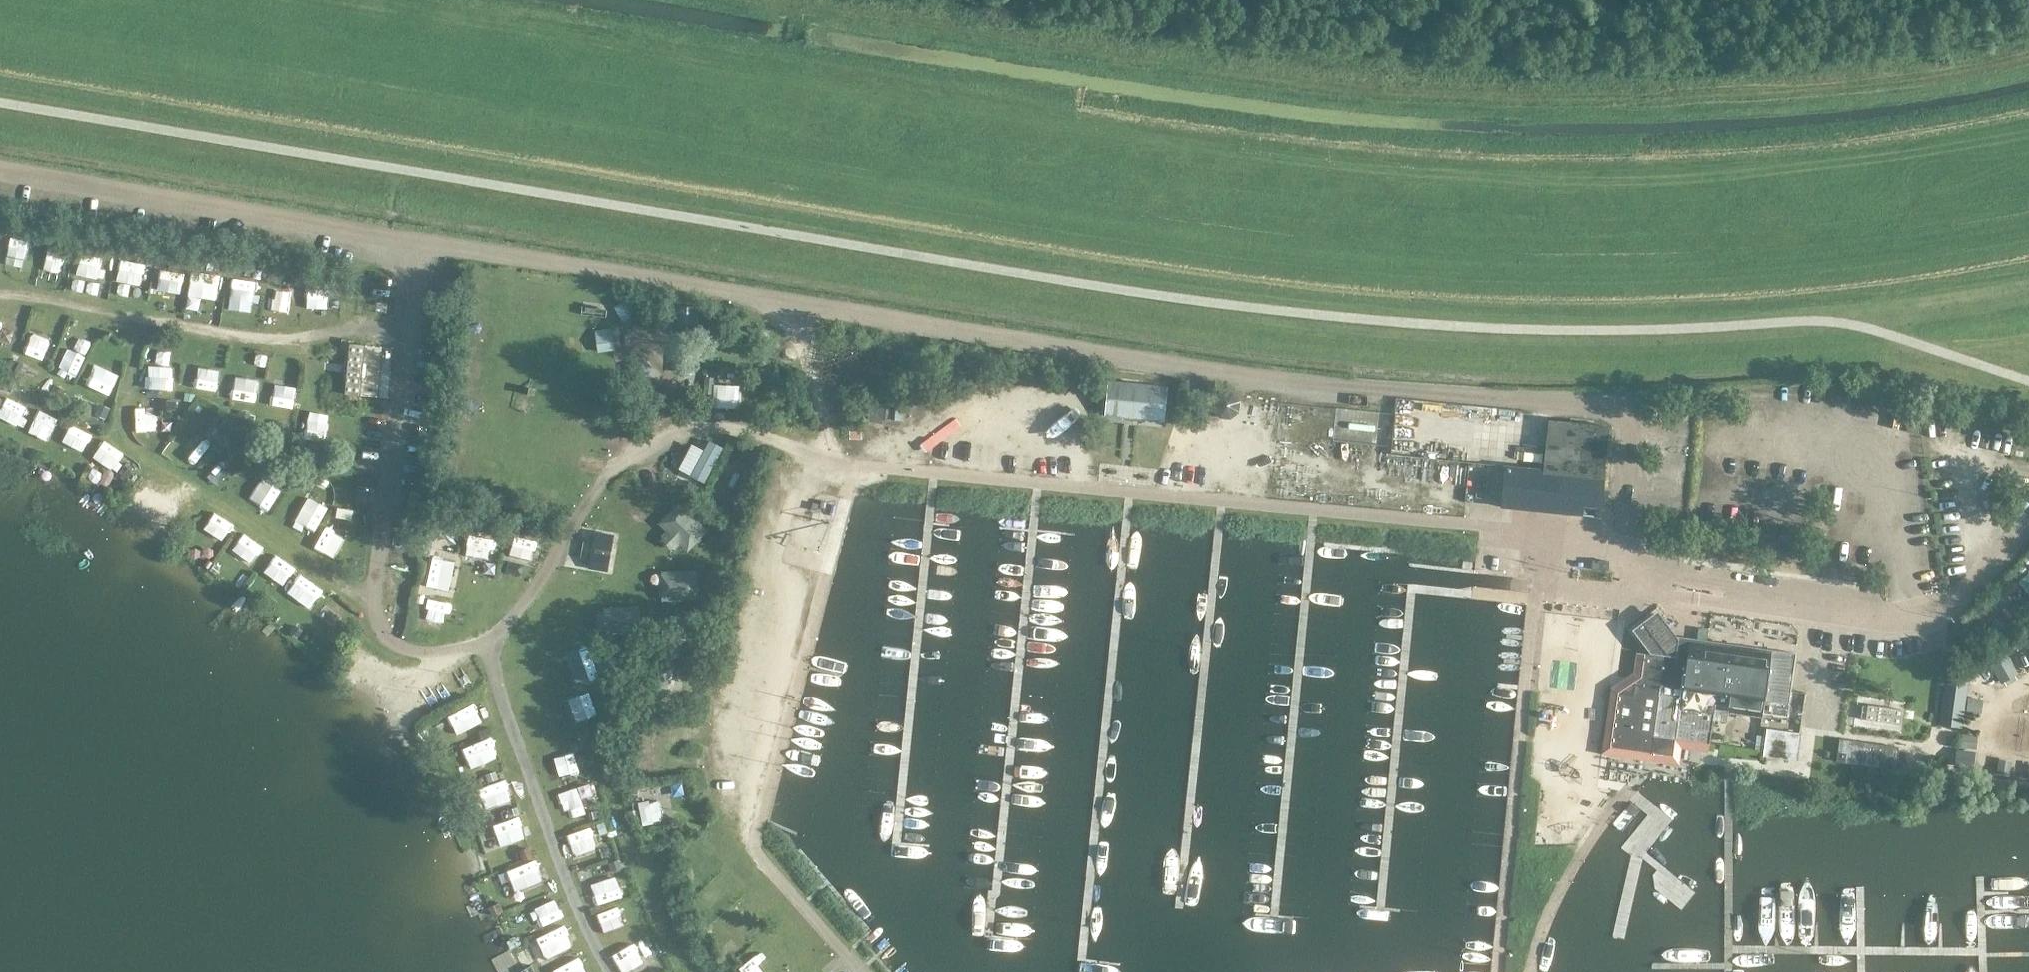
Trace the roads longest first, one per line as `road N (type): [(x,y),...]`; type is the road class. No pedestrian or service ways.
road 1 (track): [(1846,319),(2028,286)]

